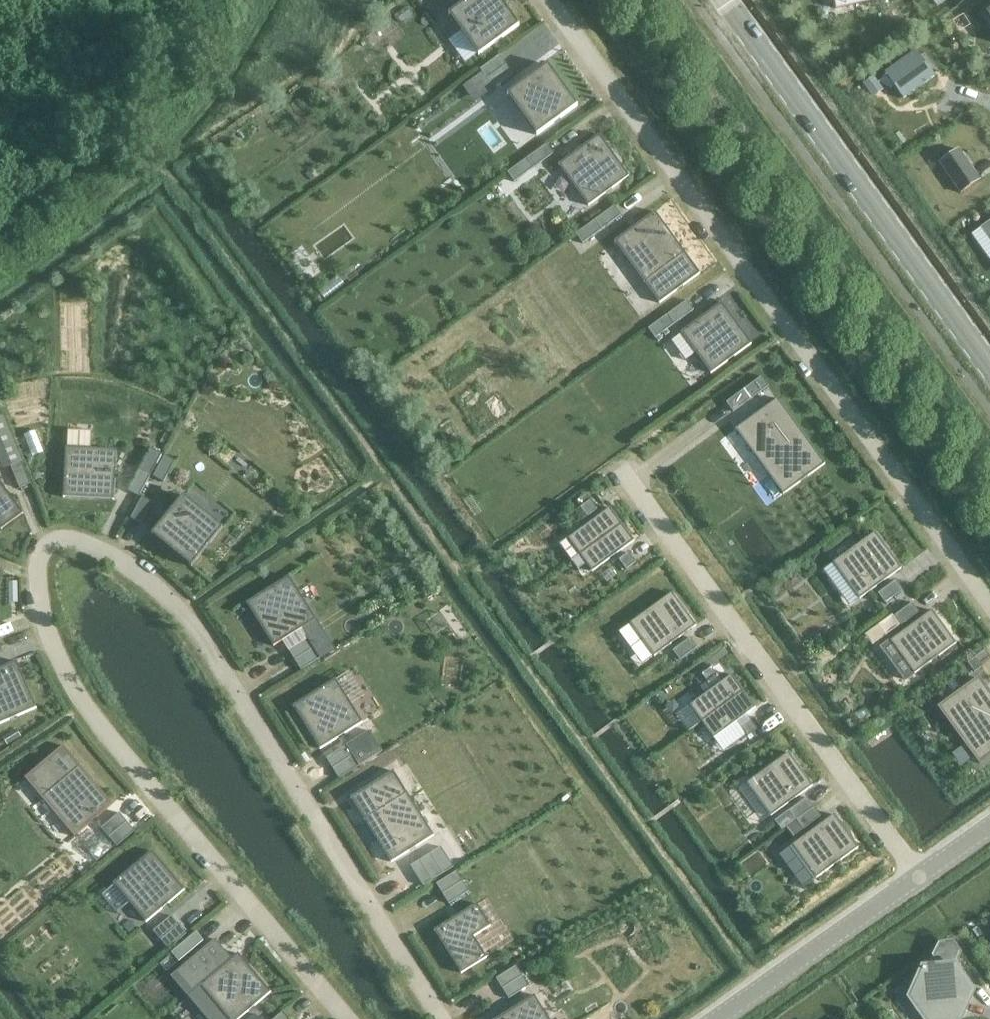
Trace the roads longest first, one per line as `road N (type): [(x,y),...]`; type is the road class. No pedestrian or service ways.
road 1 (residential): [(441,1018),(348,857),(190,615),(107,544),(57,541),(35,580),(39,624),(82,706),(344,1018)]
road 2 (residential): [(989,604),(545,0)]
road 3 (residential): [(918,883),(617,472)]
road 4 (tertiary): [(989,368),(724,0)]
road 5 (residential): [(726,1018),(918,883)]

